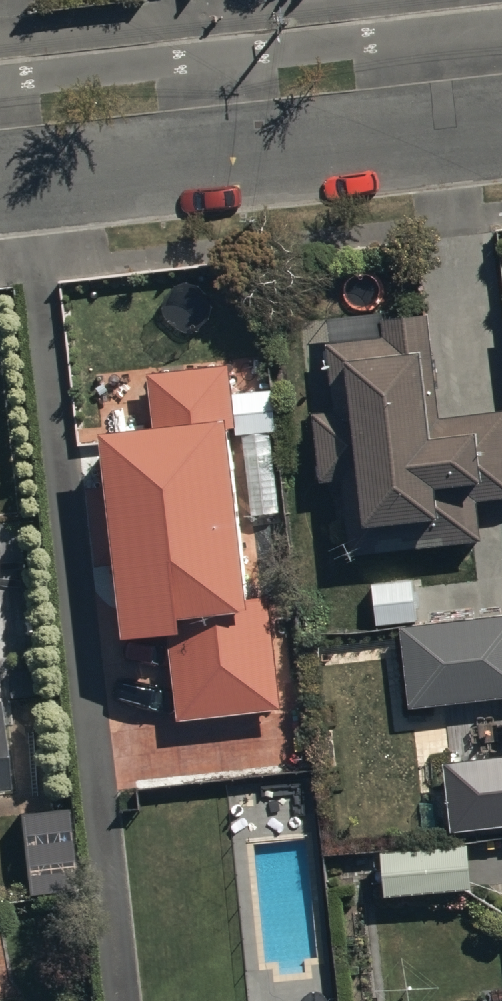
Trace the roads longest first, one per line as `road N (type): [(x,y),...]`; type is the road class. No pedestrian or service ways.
road 1 (residential): [(256,160),(0,189)]
road 2 (residential): [(501,130),(256,160)]
road 3 (residential): [(236,0),(256,160)]

